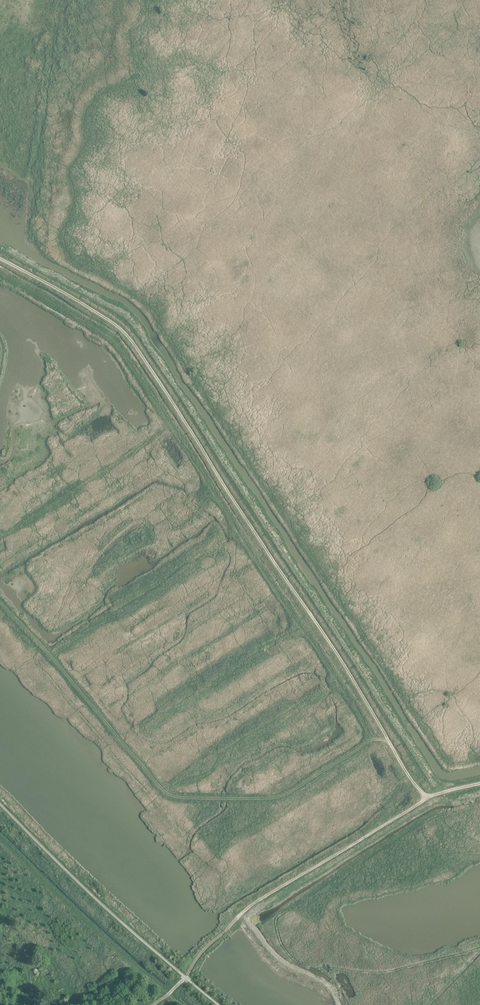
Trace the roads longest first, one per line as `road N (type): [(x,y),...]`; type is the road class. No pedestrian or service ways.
road 1 (track): [(185,978),(246,911),(426,798),(132,342),(117,324),(0,260)]

